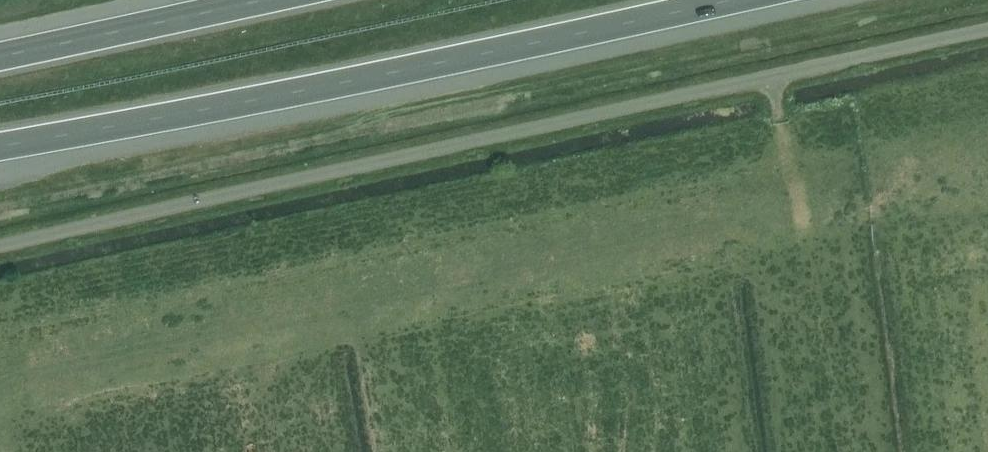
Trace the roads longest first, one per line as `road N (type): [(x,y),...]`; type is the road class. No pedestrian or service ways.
road 1 (unclassified): [(0,244),(987,28)]
road 2 (motorway): [(0,146),(724,0)]
road 3 (motorway): [(261,0),(0,55)]

